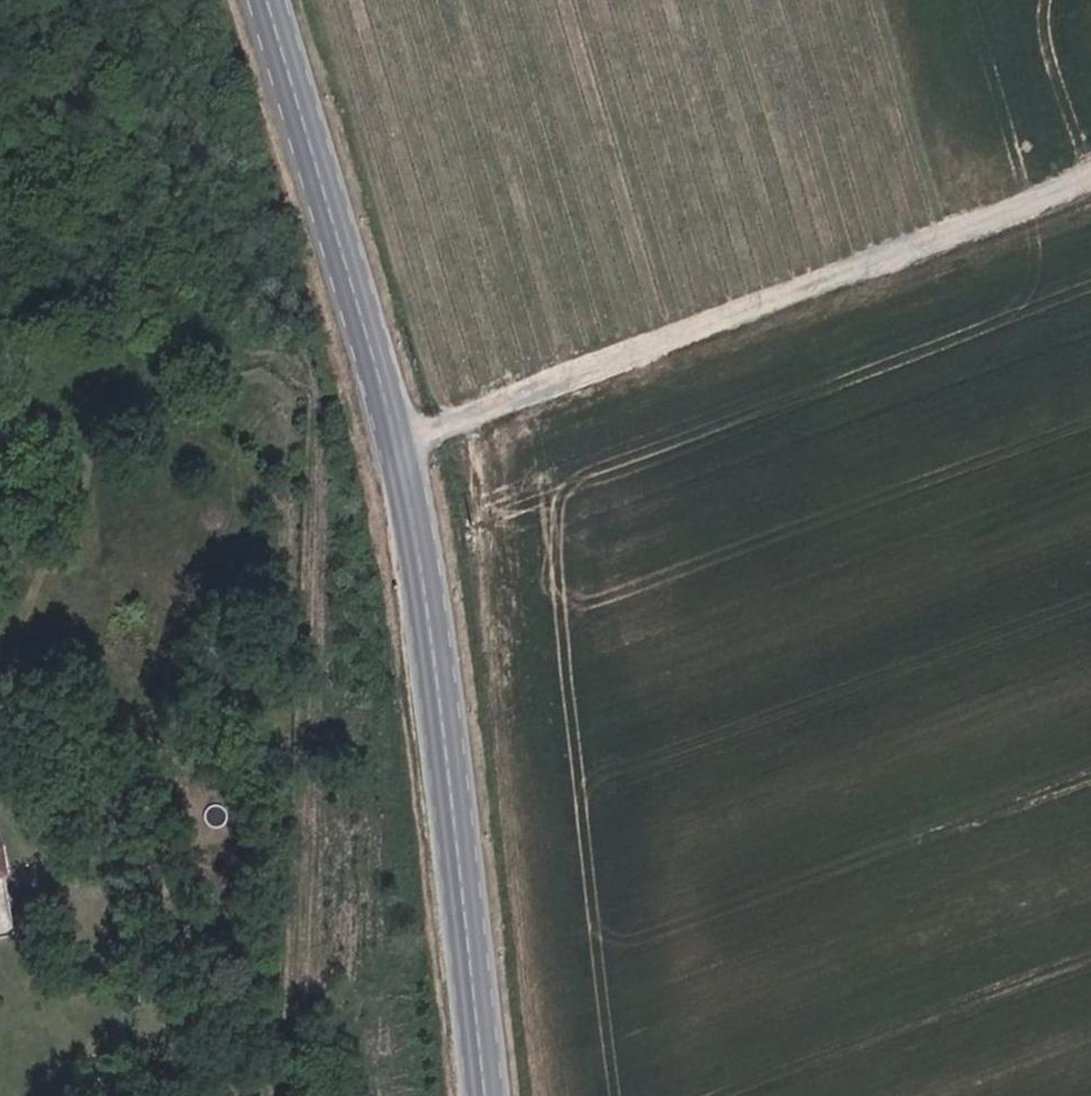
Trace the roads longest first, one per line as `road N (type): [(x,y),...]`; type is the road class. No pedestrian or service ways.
road 1 (primary): [(275,0),(413,426),(465,706),(505,1095)]

